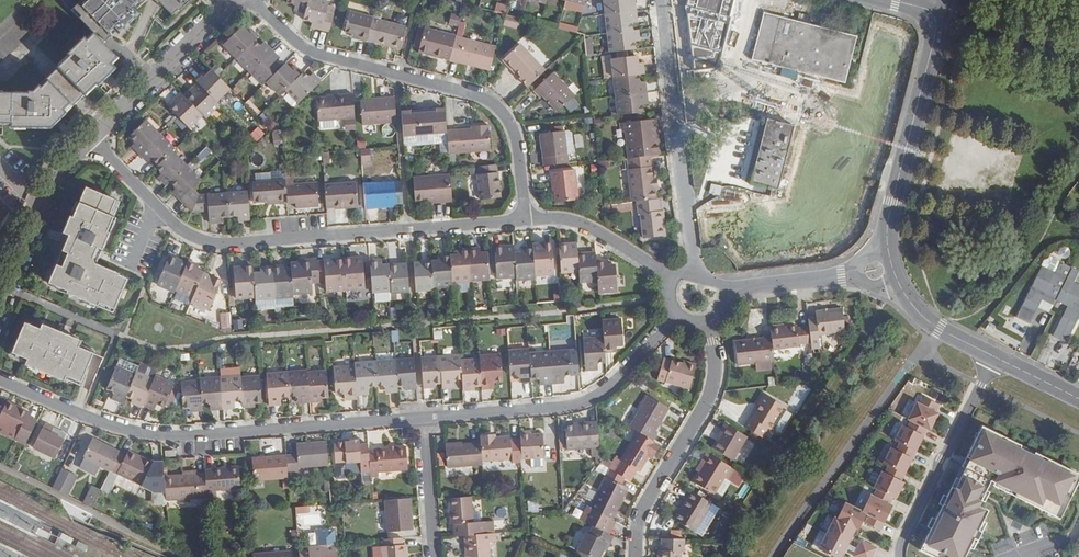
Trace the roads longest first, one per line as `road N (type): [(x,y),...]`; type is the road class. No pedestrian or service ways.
road 1 (residential): [(526,223),(203,243),(157,209),(94,138)]
road 2 (residential): [(0,381),(97,422),(165,437),(423,418)]
road 3 (residential): [(254,0),(315,55),(493,104),(518,140),(526,223)]
road 4 (track): [(939,329),(918,224),(973,0)]
road 5 (residential): [(423,418),(583,403),(680,318)]
road 6 (secondary): [(940,12),(893,204),(892,267)]
road 7 (residential): [(710,324),(715,385),(644,511),(636,556)]
road 8 (residential): [(900,556),(995,358)]
road 9 (track): [(939,329),(1000,294),(1078,172)]
road 10 (residential): [(662,0),(689,210)]
road 11 (residential): [(94,138),(239,0)]
road 12 (residential): [(0,303),(57,171),(94,138)]
road 13 (residential): [(892,267),(730,289)]
road 14 (residential): [(674,279),(581,226),(526,223)]
road 15 (secondary): [(892,267),(919,313),(995,358)]
road 16 (residential): [(423,418),(434,556)]

